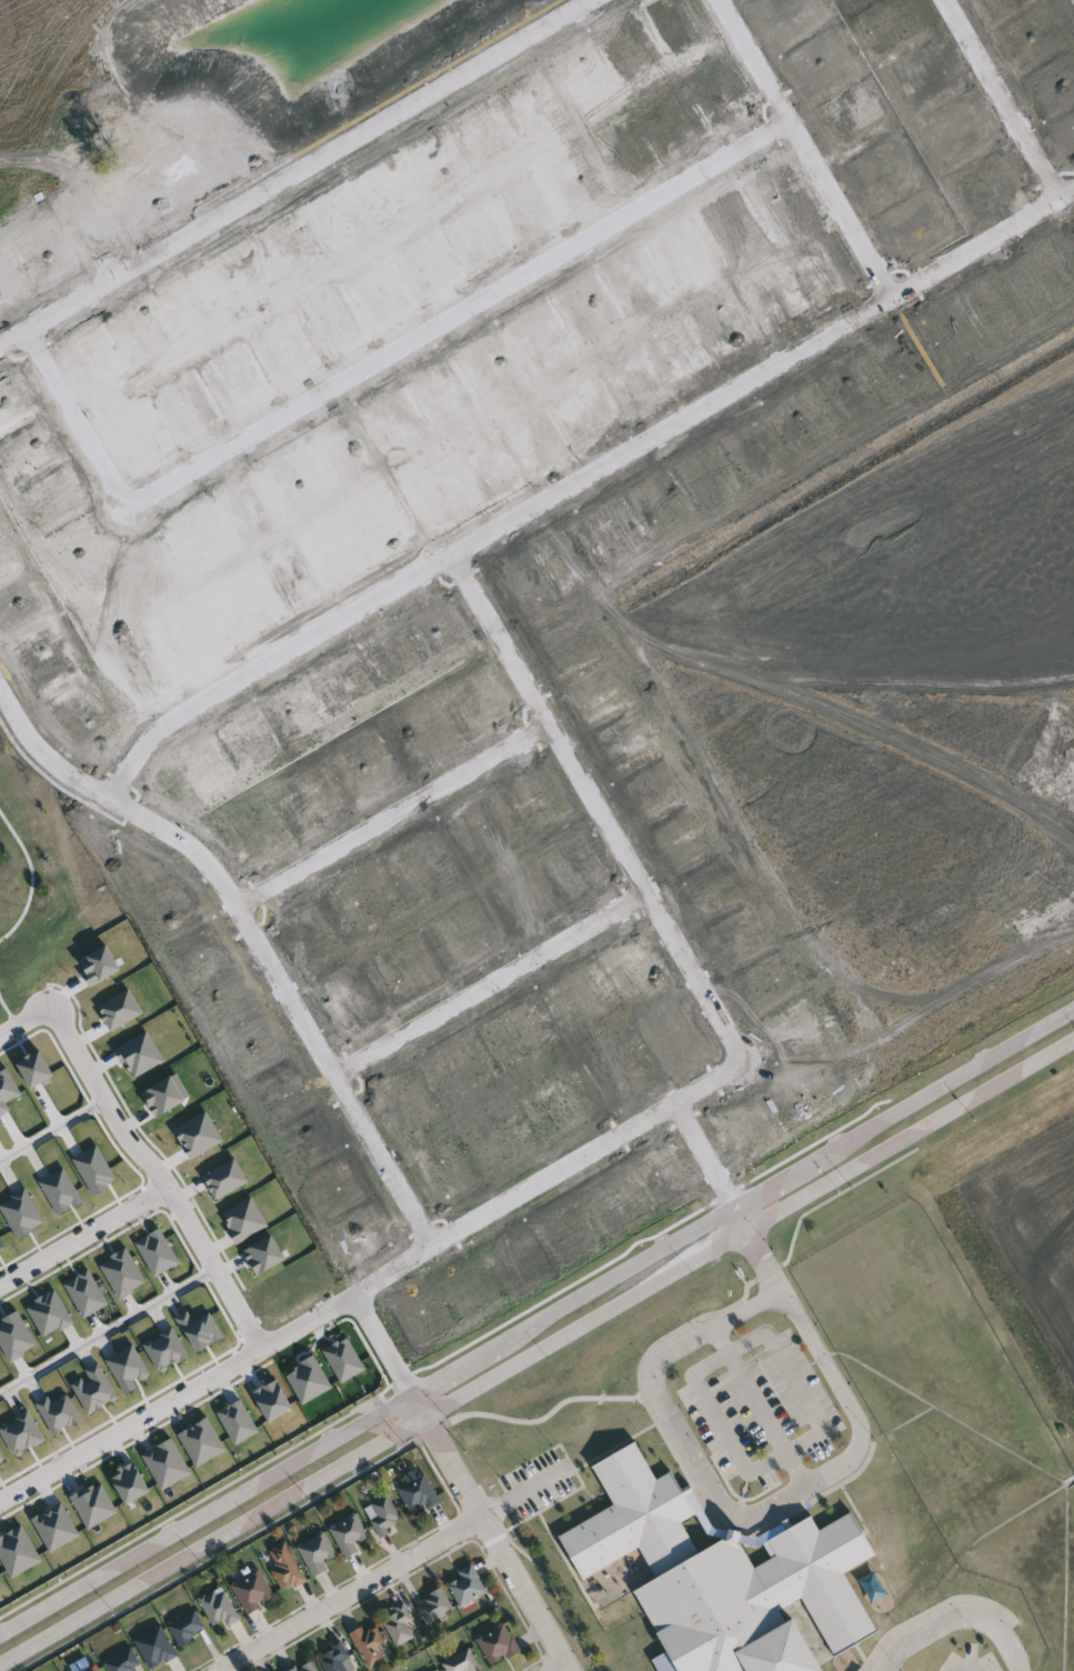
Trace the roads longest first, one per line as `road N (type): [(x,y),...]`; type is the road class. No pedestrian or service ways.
road 1 (tertiary): [(1073,1010),(0,1635)]
road 2 (tertiary): [(0,1663),(1073,1039)]
road 3 (residential): [(119,796),(180,716),(1073,185)]
road 4 (residential): [(355,1294),(749,1054),(459,553)]
road 5 (residential): [(30,327),(132,504),(796,116)]
road 6 (residential): [(439,1239),(240,899),(172,830),(61,758),(0,681)]
road 7 (residential): [(0,344),(587,0)]
road 8 (residential): [(0,1034),(51,1005),(117,1120),(169,1185),(261,1348)]
road 9 (residential): [(0,1499),(355,1294)]
road 10 (residential): [(651,885),(339,1070)]
road 11 (residential): [(554,720),(240,899)]
road 12 (residential): [(900,289),(729,0)]
road 13 (residential): [(570,1670),(413,1392)]
road 14 (residential): [(220,1670),(482,1519)]
road 15 (residential): [(951,0),(1063,191)]
road 16 (residential): [(0,1284),(169,1185)]
road 17 (residential): [(741,1201),(679,1097)]

